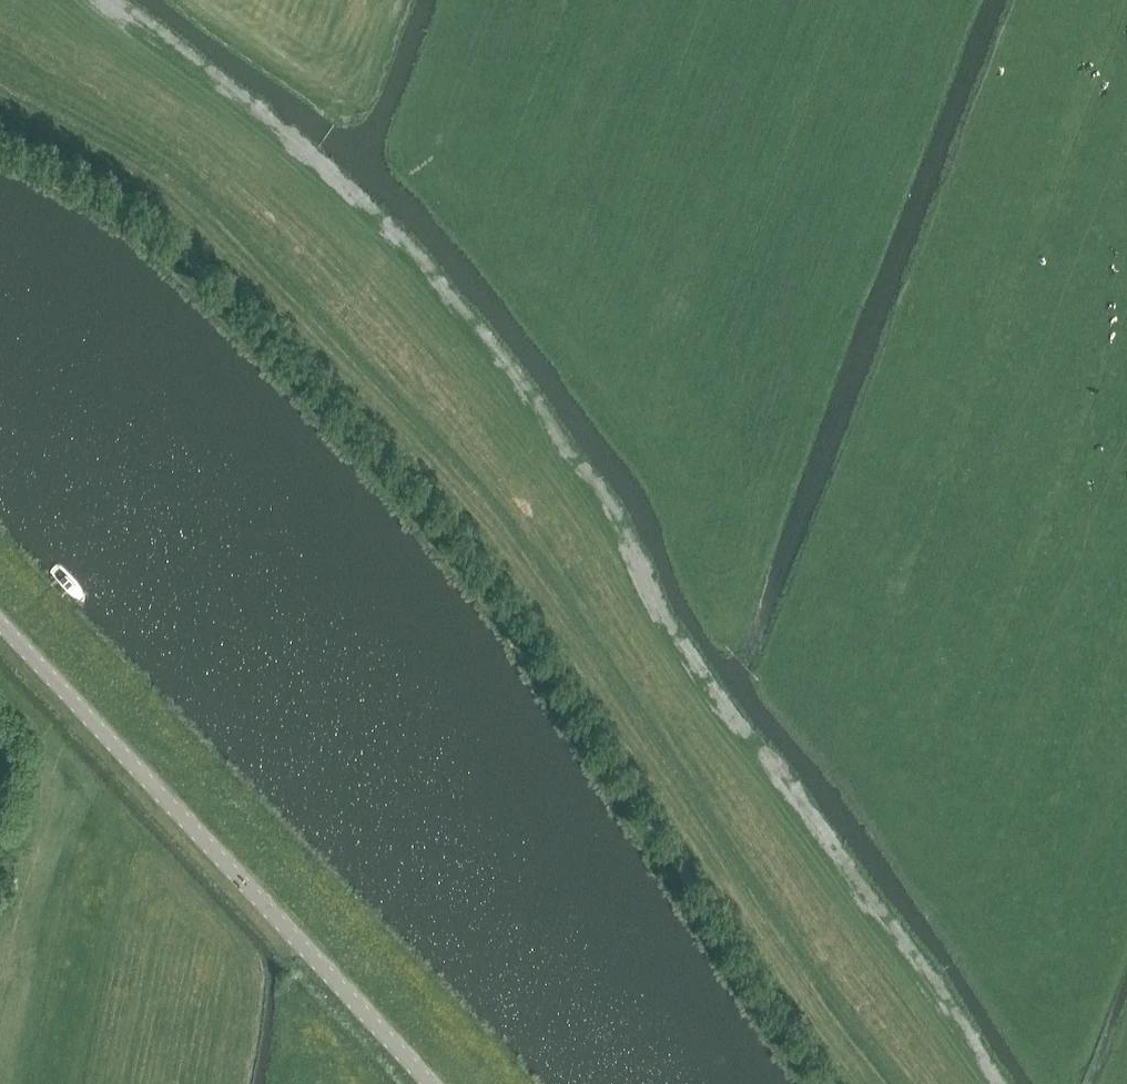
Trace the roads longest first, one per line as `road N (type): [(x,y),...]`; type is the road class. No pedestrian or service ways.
road 1 (track): [(906,1083),(825,989),(528,548),(197,191),(121,139),(0,80)]
road 2 (tertiary): [(428,1083),(0,623)]

